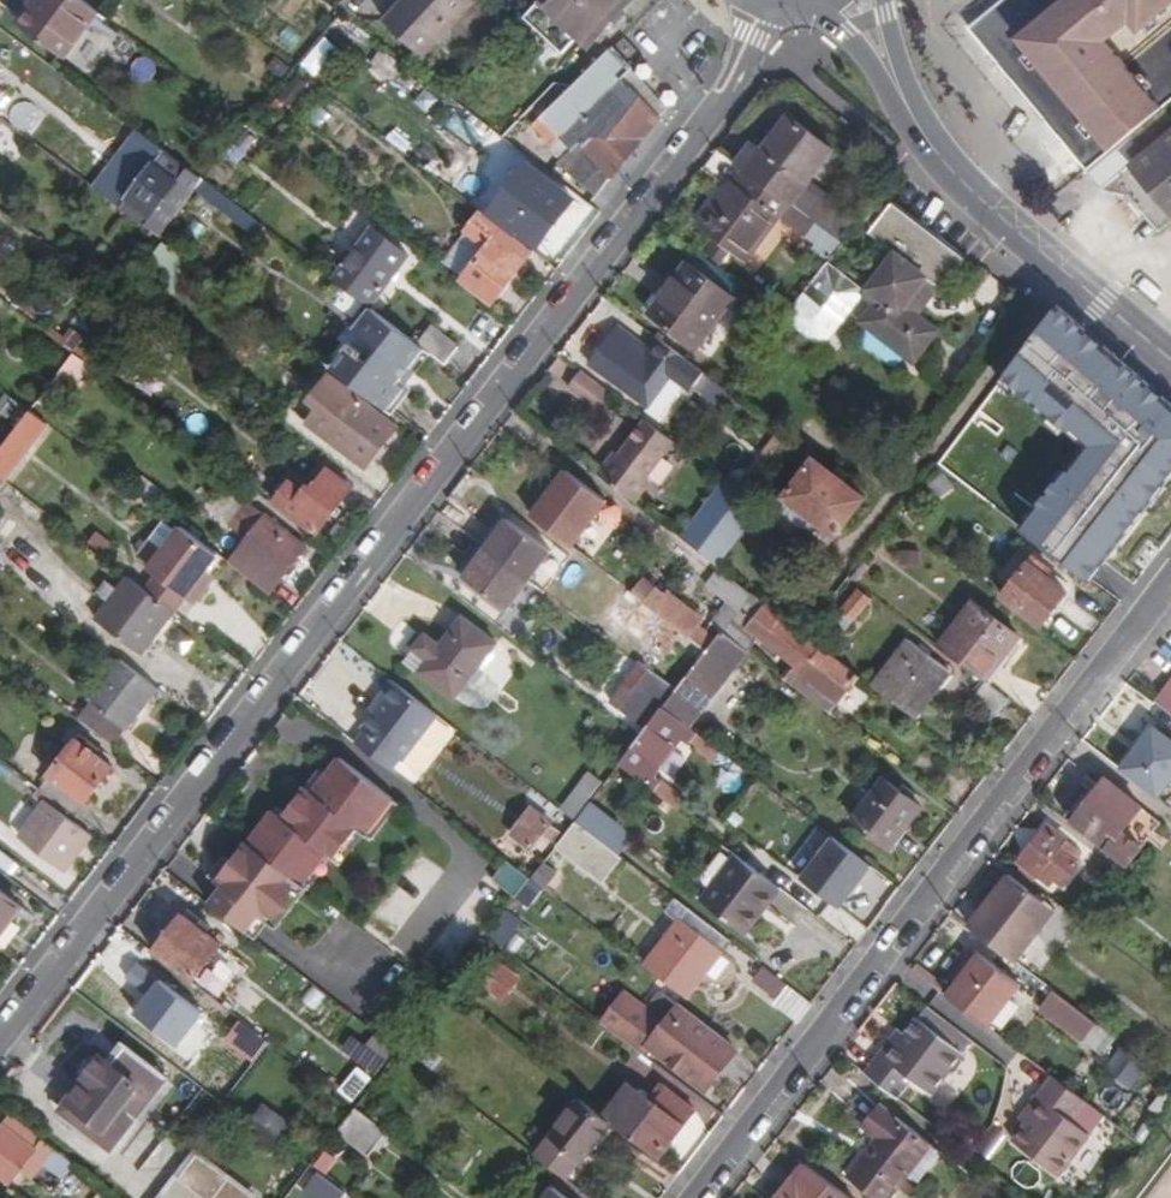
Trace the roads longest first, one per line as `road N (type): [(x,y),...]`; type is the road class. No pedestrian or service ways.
road 1 (residential): [(0,1036),(728,94),(772,3)]
road 2 (residential): [(1170,581),(696,1197)]
road 3 (secondary): [(1170,363),(978,201),(926,141),(848,0)]

